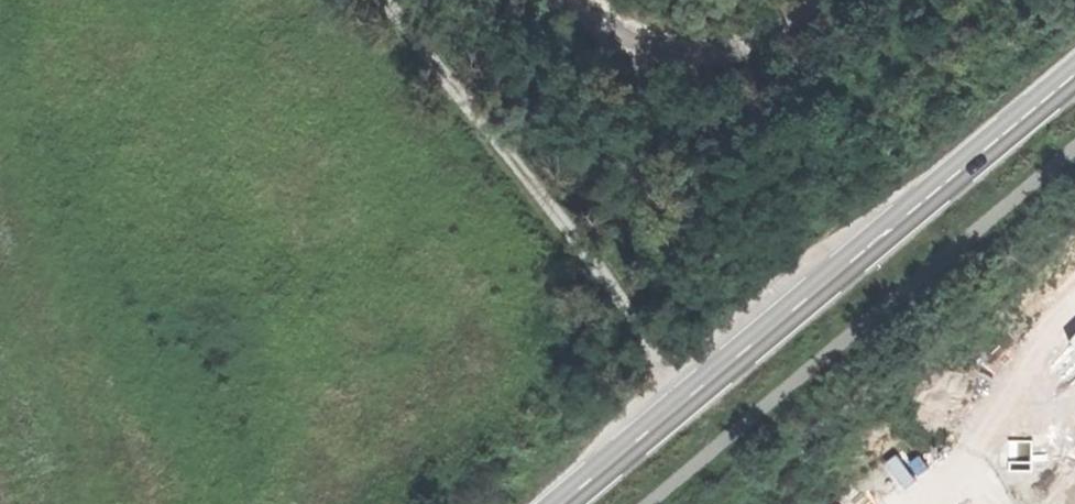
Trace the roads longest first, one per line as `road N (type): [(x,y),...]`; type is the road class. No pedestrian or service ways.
road 1 (secondary): [(567,503),(1074,79)]
road 2 (track): [(378,0),(700,391)]

